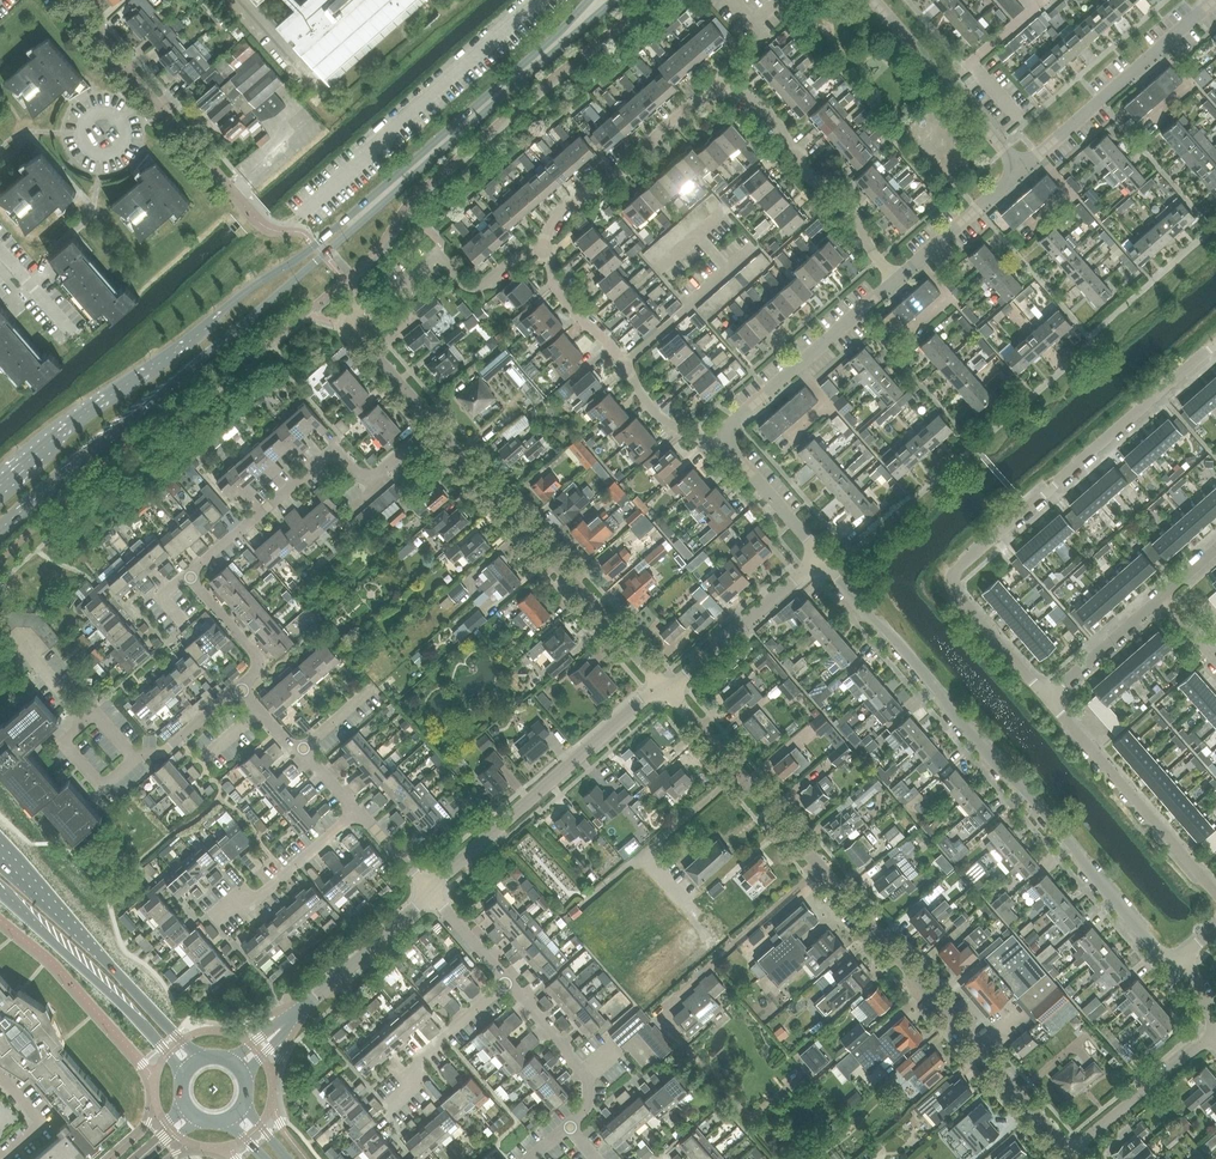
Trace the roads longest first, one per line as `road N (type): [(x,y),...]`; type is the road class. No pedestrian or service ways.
road 1 (secondary): [(0,532),(612,0)]
road 2 (secondary): [(588,0),(329,234),(78,417),(0,486)]
road 3 (residential): [(1066,1154),(662,689)]
road 4 (residential): [(816,555),(1156,951),(1187,961)]
road 5 (residential): [(897,280),(837,198),(801,182),(772,127),(727,89),(656,140),(605,191),(582,194),(549,227),(548,260)]
road 6 (residential): [(1051,695),(949,580),(1215,348)]
road 7 (residential): [(662,689),(438,429)]
road 8 (residential): [(191,578),(331,457),(345,458),(369,483),(438,429)]
road 9 (residential): [(431,894),(662,689)]
road 10 (secondary): [(199,1058),(0,856)]
road 11 (residential): [(727,446),(674,428),(560,292),(548,260)]
road 12 (secondary): [(0,884),(186,1069)]
road 13 (residential): [(1020,171),(1215,0)]
road 14 (residential): [(1215,893),(1051,695)]
road 15 (residential): [(727,446),(734,421),(897,280)]
road 16 (residential): [(1020,171),(871,0)]
road 17 (residential): [(662,689),(816,555)]
road 18 (residential): [(1066,1154),(1209,1027)]
road 19 (residential): [(388,1109),(414,1088),(405,1078),(509,986)]
road 20 (residential): [(574,1127),(588,1116),(590,1075),(509,986)]
road 21 (residential): [(298,1011),(431,894)]
road 22 (residential): [(897,280),(1020,171)]
road 23 (residential): [(1051,695),(1162,600)]
road 24 (residential): [(237,689),(261,667),(191,578)]
road 25 (residential): [(138,760),(104,790),(65,744),(92,718)]
road 26 (residential): [(816,555),(727,446)]
road 27 (residential): [(438,429),(350,325)]
road 28 (residential): [(234,195),(146,95)]
road 29 (residential): [(257,902),(353,814)]
road 30 (residential): [(257,902),(257,912),(230,937),(209,913),(231,895),(250,895)]
road 31 (residential): [(146,95),(65,0)]
road 32 (residential): [(138,760),(175,742),(237,689)]
road 33 (residential): [(509,986),(431,894)]

